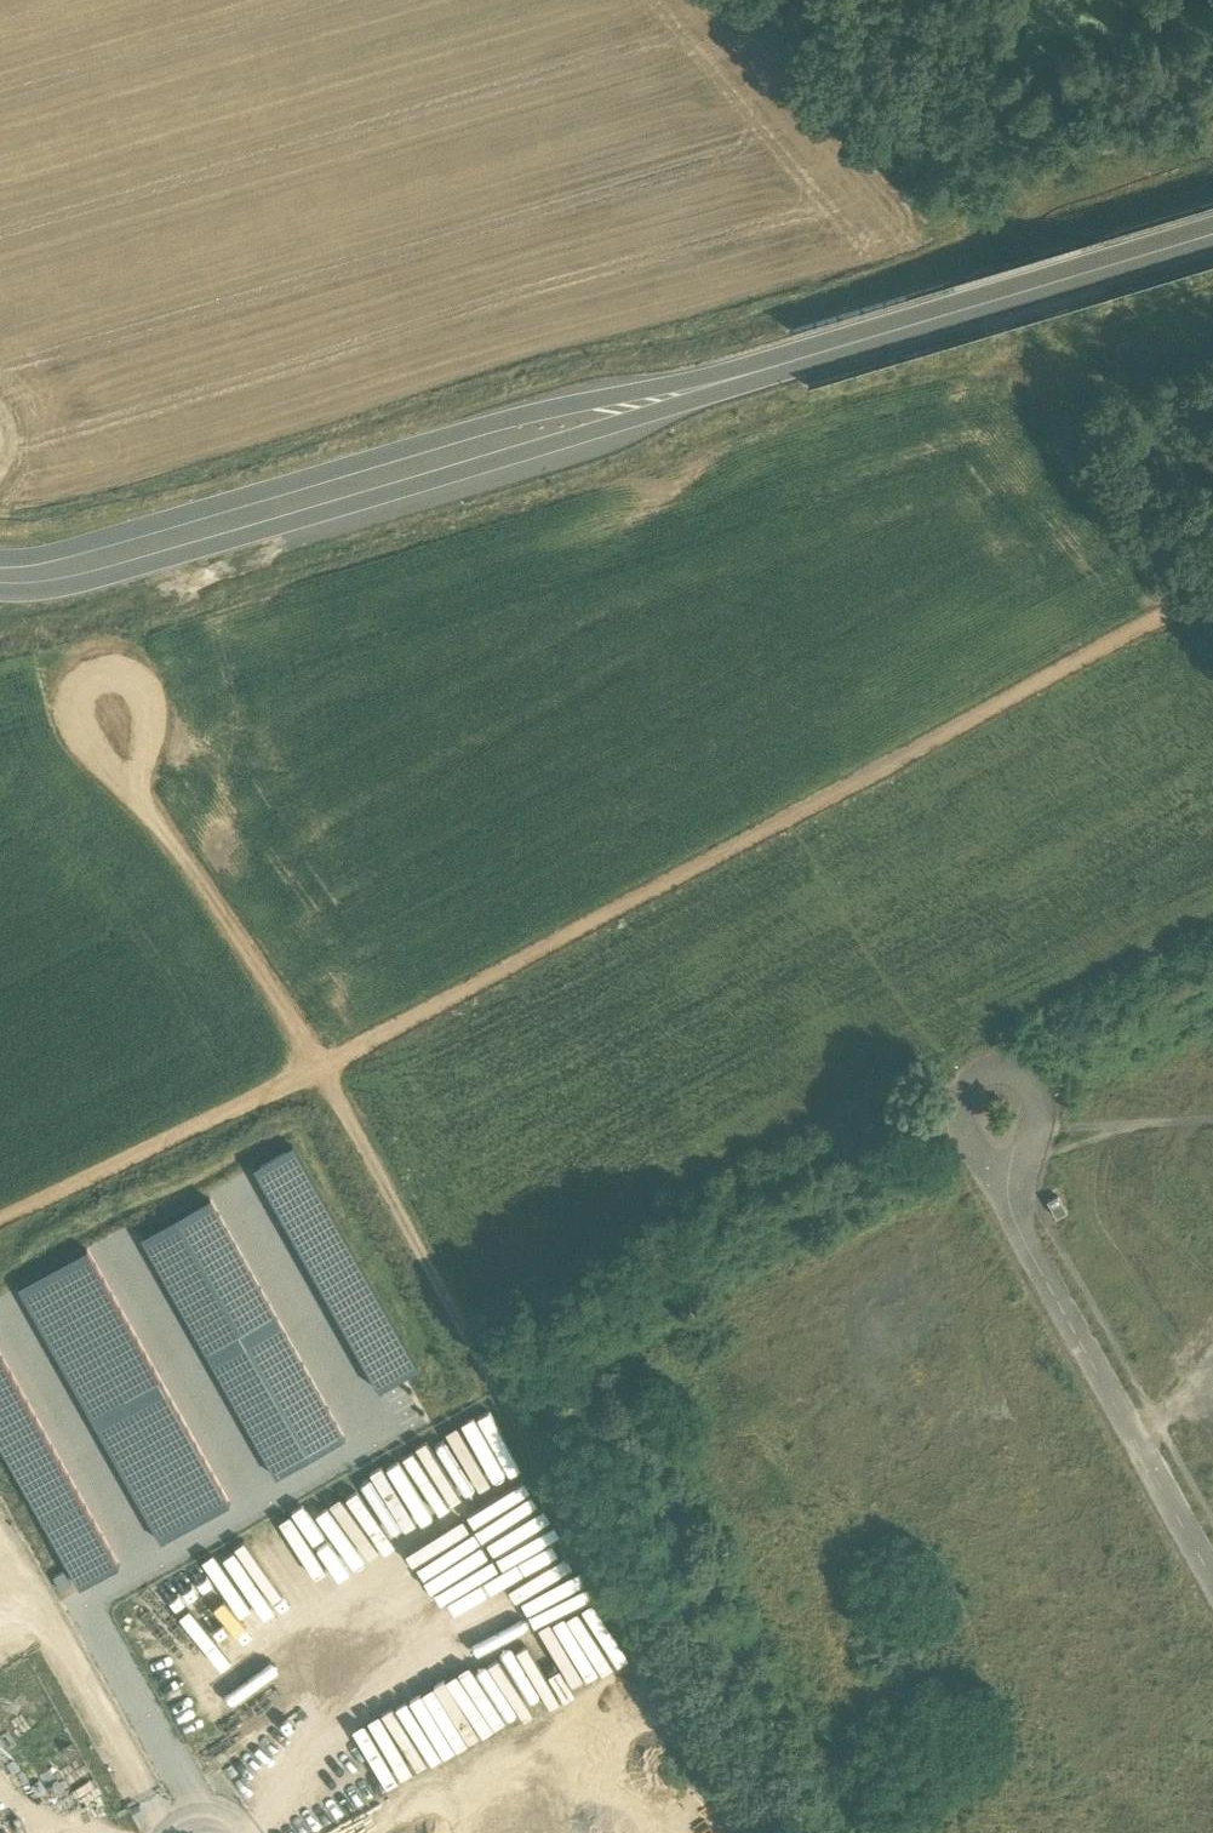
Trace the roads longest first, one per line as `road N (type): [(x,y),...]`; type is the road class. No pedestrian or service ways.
road 1 (primary): [(0,579),(61,573),(1212,227)]
road 2 (track): [(1212,601),(1200,599),(316,1071)]
road 3 (track): [(751,1832),(316,1071)]
road 4 (track): [(316,1071),(157,819),(82,738),(69,708),(77,681),(121,671),(152,688),(148,736)]
road 5 (track): [(316,1071),(0,1218)]

